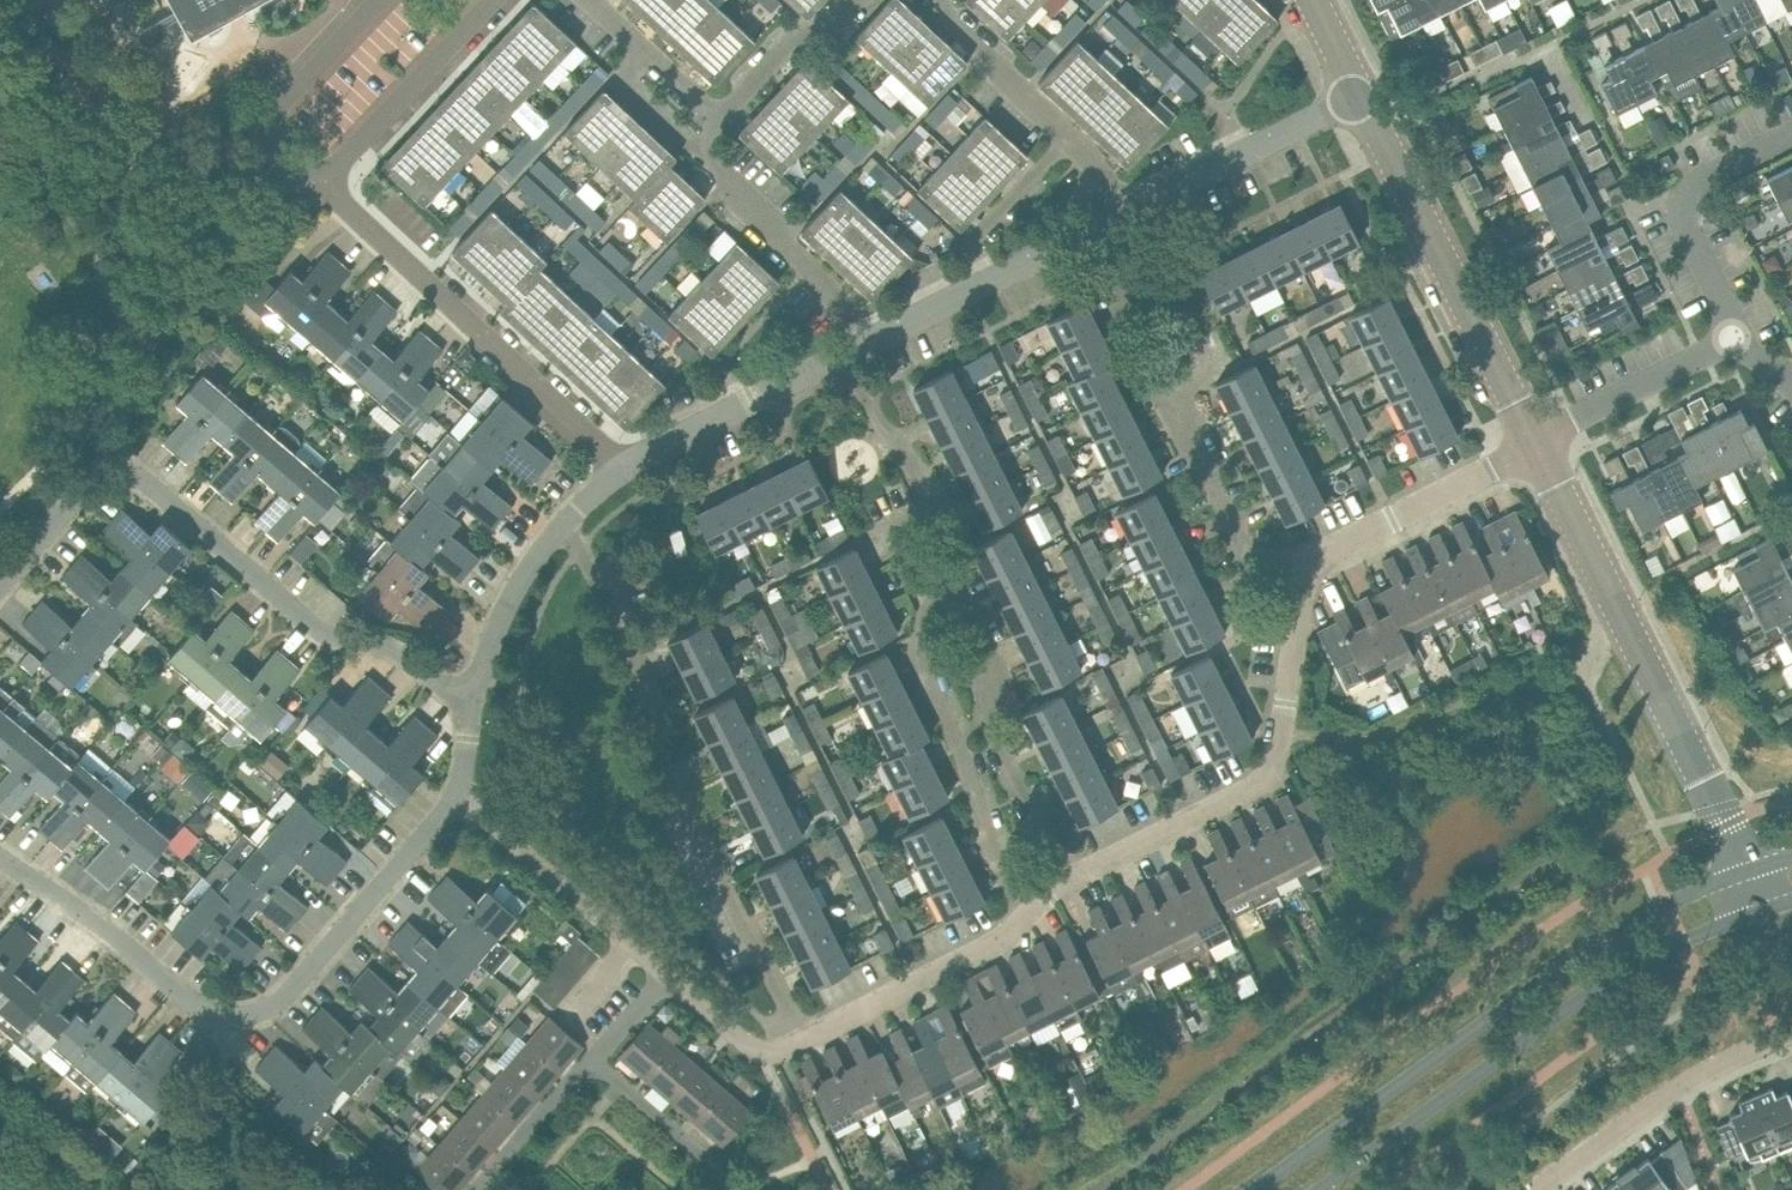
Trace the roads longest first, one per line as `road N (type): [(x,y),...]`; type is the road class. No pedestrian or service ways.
road 1 (residential): [(456,793),(272,1006),(237,1018),(202,1007),(109,930),(0,856)]
road 2 (residential): [(0,587),(96,477),(121,472),(144,481),(313,631),(395,648),(469,704)]
road 3 (tertiary): [(1749,870),(1637,918),(1540,980),(1249,1189)]
road 4 (residential): [(564,517),(639,663),(658,753),(804,1040)]
road 5 (tertiary): [(1316,1189),(1585,995),(1648,956),(1767,908)]
road 6 (residential): [(1306,570),(1275,579),(1244,559),(1117,306),(1098,226)]
road 7 (residential): [(1069,878),(1265,781),(1306,570)]
road 8 (residential): [(1728,823),(1537,441)]
road 9 (residential): [(616,466),(317,174)]
road 10 (residential): [(1537,441),(1357,94)]
road 11 (residential): [(1025,916),(982,833),(965,755),(920,660),(930,597)]
road 12 (residential): [(930,597),(971,616),(991,657),(991,728),(1069,878)]
road 13 (residential): [(1791,1034),(1680,1086),(1531,1189)]
road 14 (residential): [(870,342),(693,145),(718,117)]
road 15 (residential): [(930,597),(904,531),(935,515),(845,355)]
road 16 (residential): [(1134,209),(953,22),(944,0)]
road 17 (residential): [(666,975),(456,793)]
road 18 (residential): [(1731,338),(1685,198),(1701,179),(1791,135)]
road 19 (residential): [(870,342),(1098,226)]
road 20 (residential): [(804,1040),(1004,937),(1025,916)]
road 21 (residential): [(616,466),(845,355)]
road 22 (residential): [(1134,209),(1357,94)]
road 23 (residential): [(317,174),(333,171),(492,0)]
road 24 (residential): [(379,0),(271,123),(294,165),(317,174)]
road 25 (residential): [(1537,441),(1731,338)]
road 26 (residential): [(469,704),(507,604),(564,517)]
road 27 (residential): [(718,117),(789,42),(832,27),(857,0)]
road 28 (residential): [(474,1189),(590,1058)]
road 29 (residential): [(718,117),(590,0)]
road 30 (residential): [(1394,517),(1537,441)]
road 31 (residential): [(707,1158),(590,1058)]

